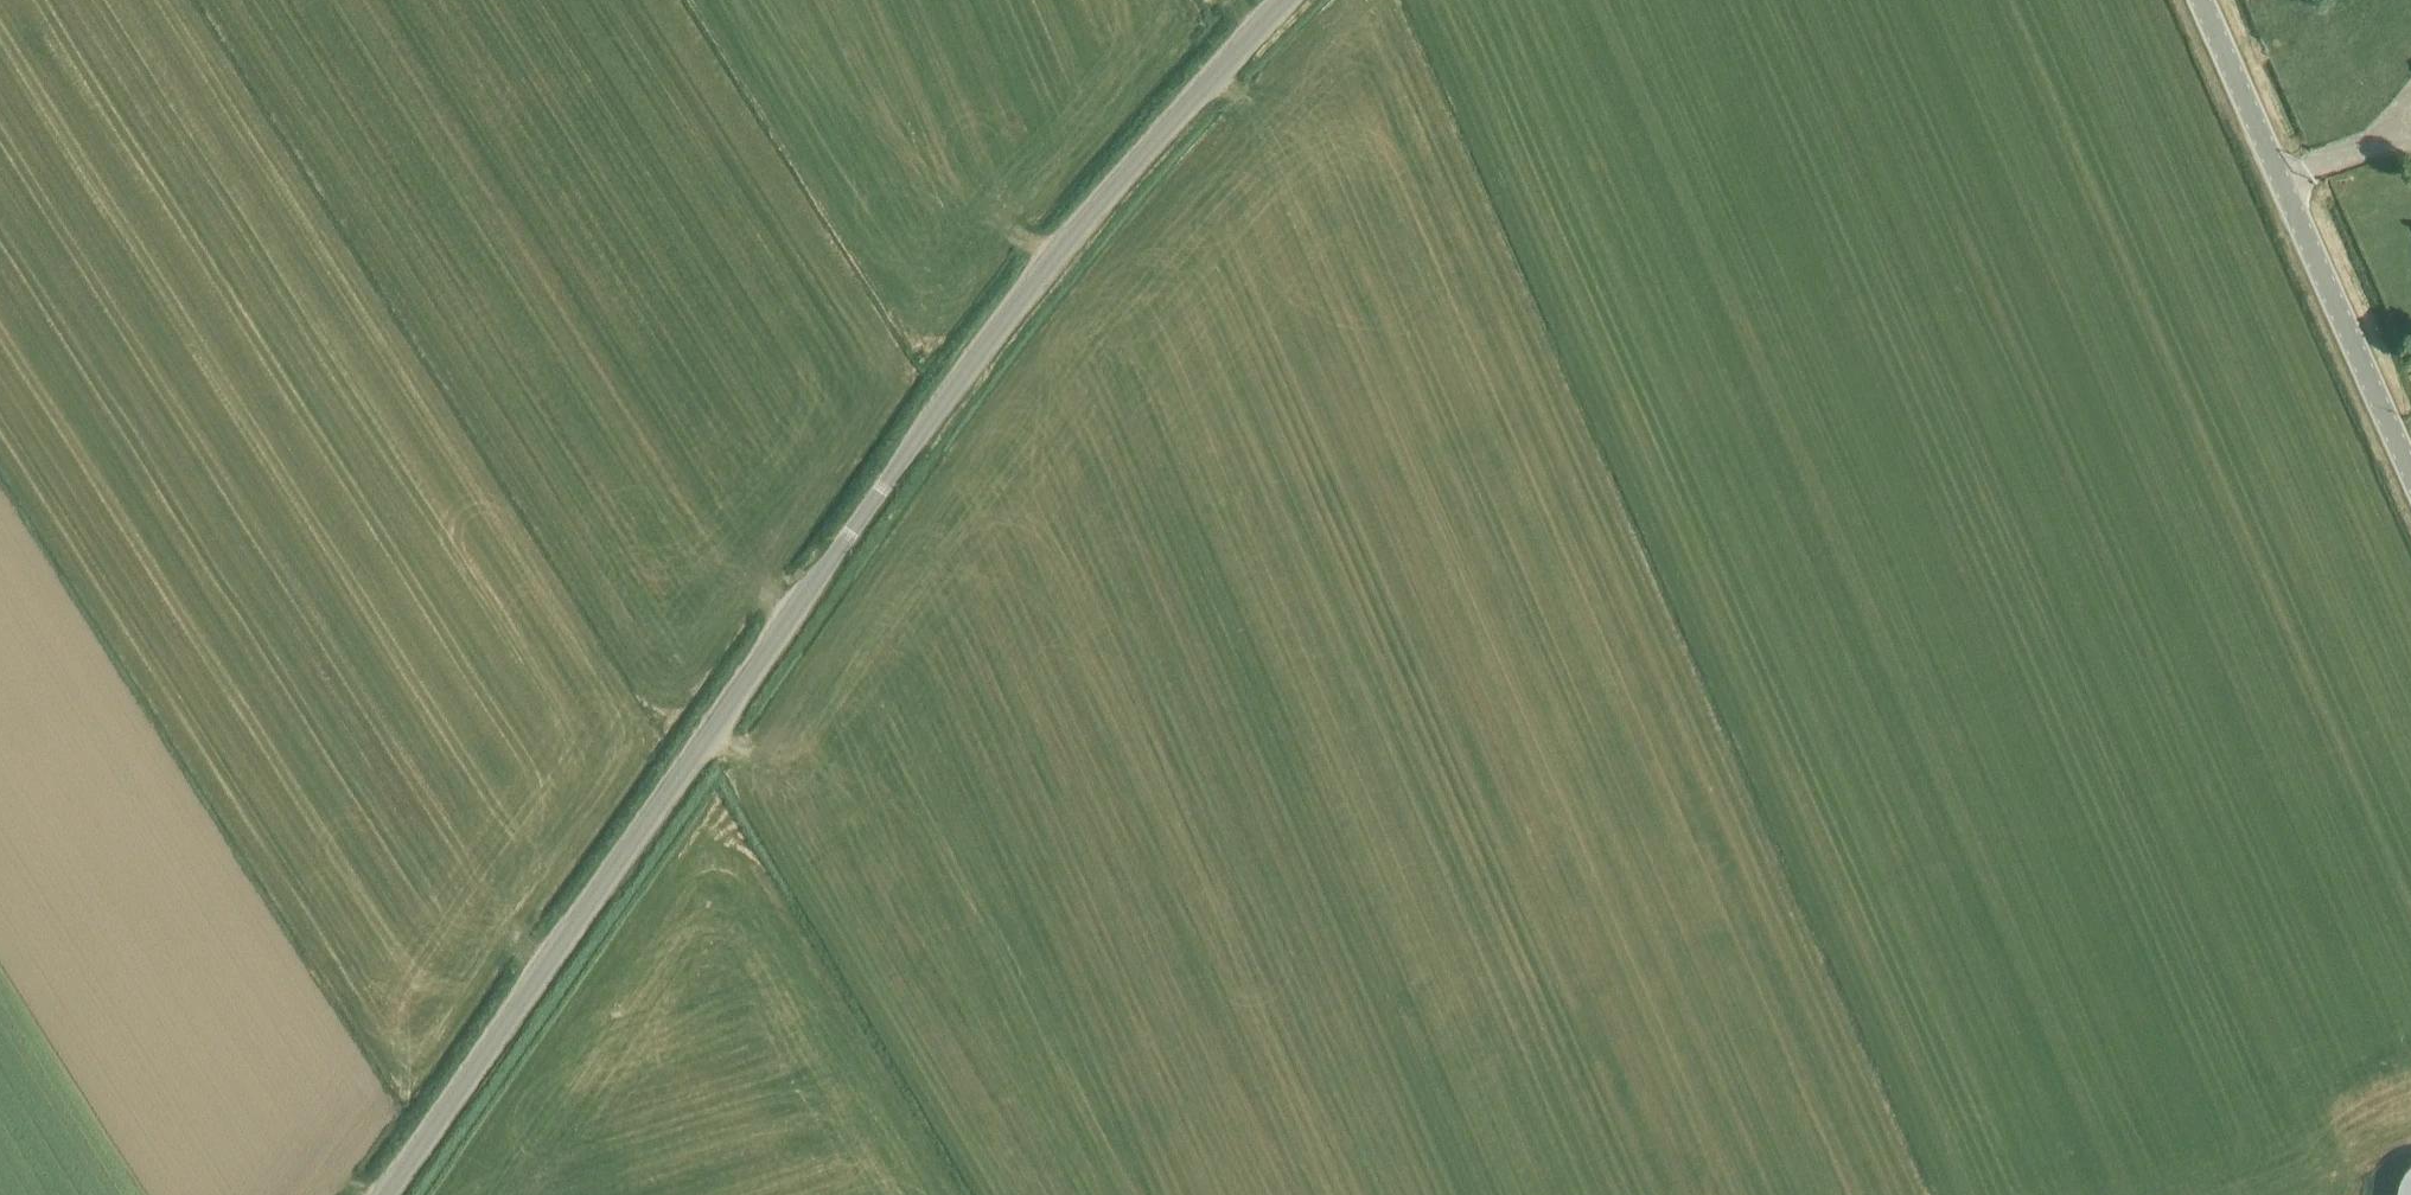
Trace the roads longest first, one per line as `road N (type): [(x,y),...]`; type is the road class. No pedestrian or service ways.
road 1 (unclassified): [(382,1194),(951,375),(1088,201),(1278,0)]
road 2 (tertiary): [(2410,472),(2202,0)]

